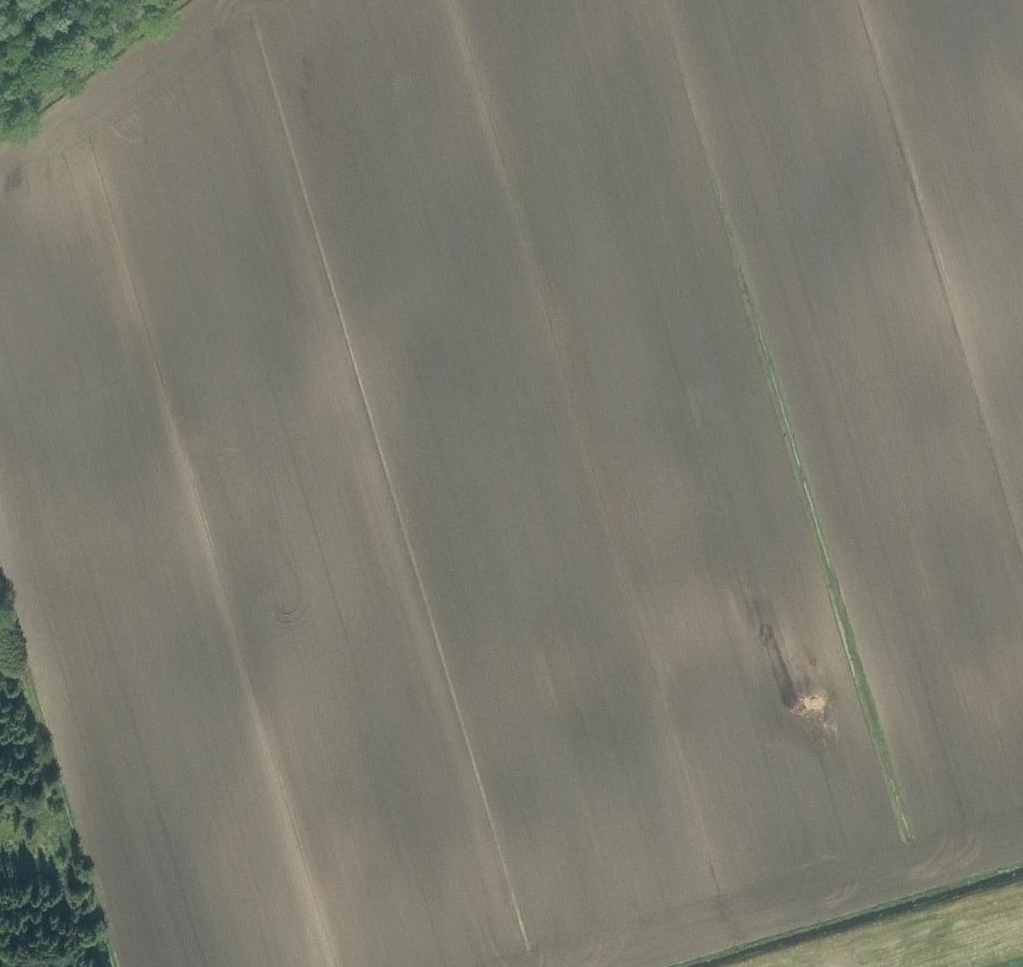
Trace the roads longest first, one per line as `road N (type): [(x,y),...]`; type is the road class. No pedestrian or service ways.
road 1 (unclassified): [(0,111),(147,0)]

